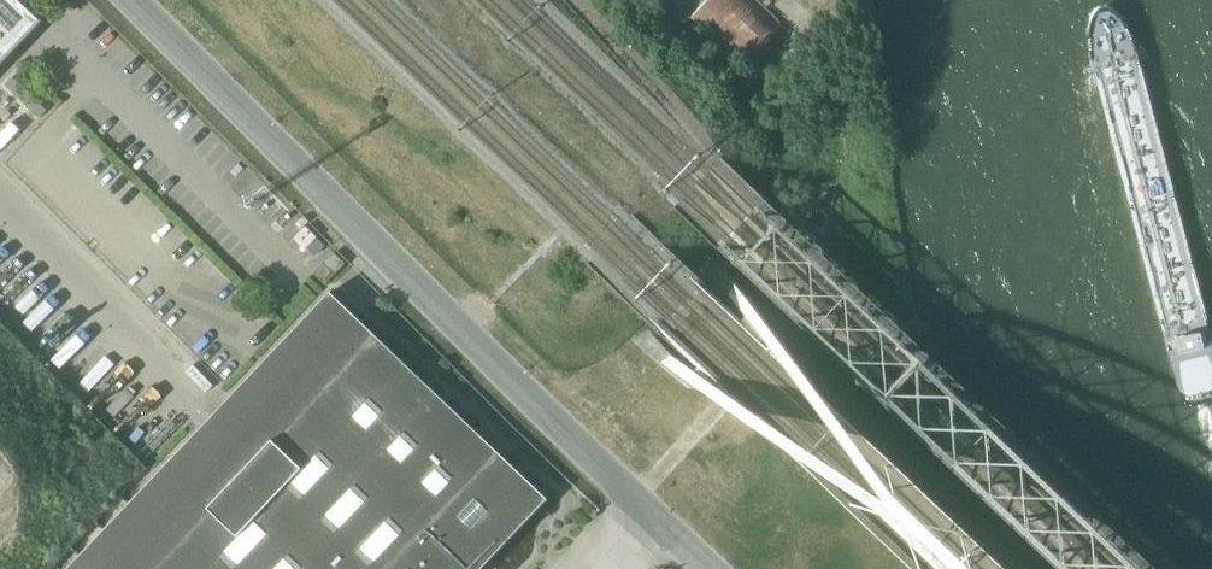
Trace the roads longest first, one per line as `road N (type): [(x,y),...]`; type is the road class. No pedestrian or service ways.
road 1 (residential): [(705,568),(127,0)]

